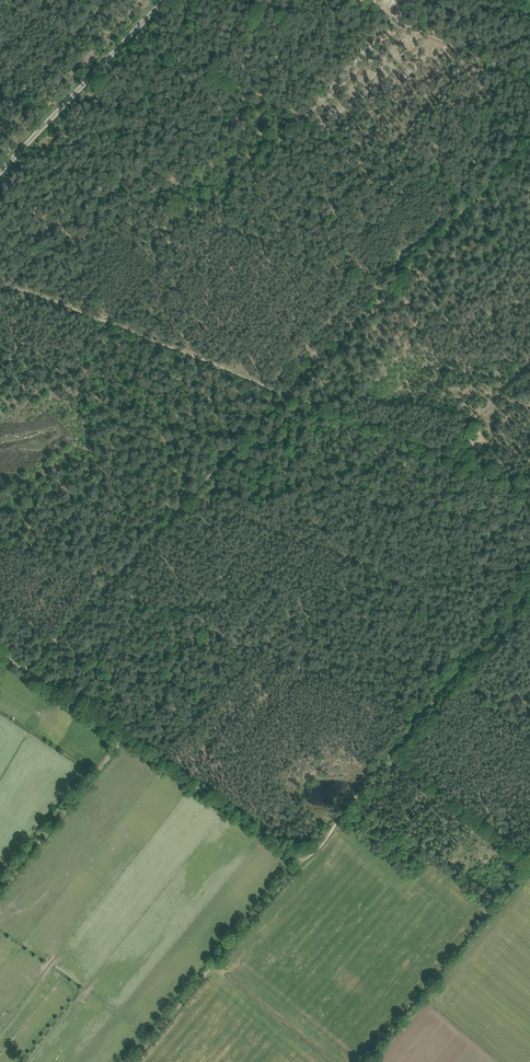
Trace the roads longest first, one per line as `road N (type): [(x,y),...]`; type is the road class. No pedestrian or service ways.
road 1 (track): [(301,860),(23,669)]
road 2 (track): [(134,1061),(301,860)]
road 3 (track): [(301,860),(462,669)]
road 4 (unclassified): [(0,170),(162,0)]
road 5 (track): [(122,738),(0,883)]

